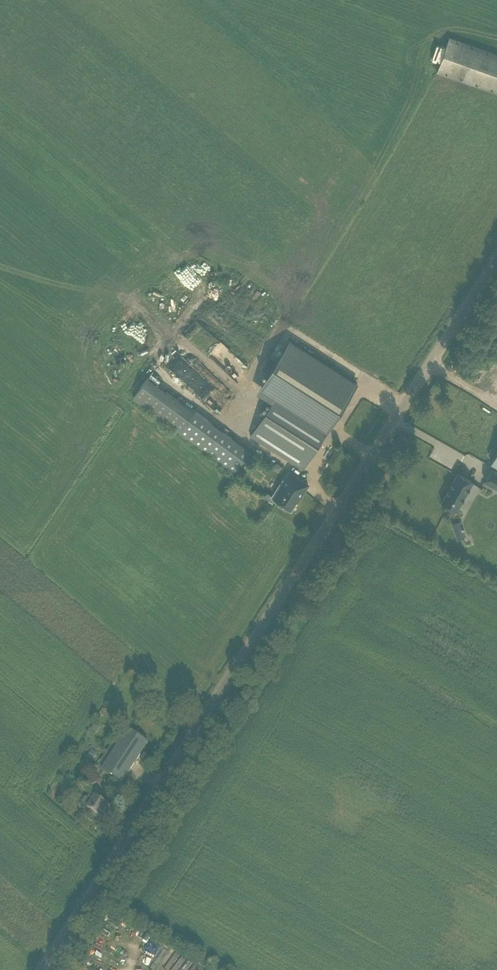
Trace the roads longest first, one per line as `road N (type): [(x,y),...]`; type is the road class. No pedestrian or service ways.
road 1 (unclassified): [(34,969),(496,250)]

